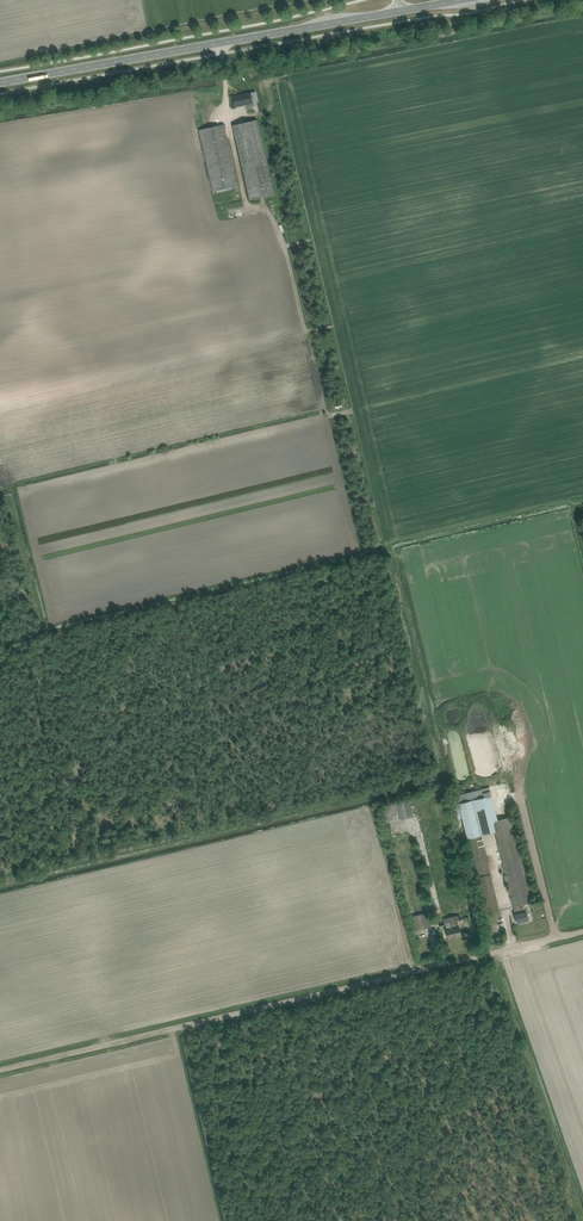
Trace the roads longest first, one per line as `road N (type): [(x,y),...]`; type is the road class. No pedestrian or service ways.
road 1 (unclassified): [(0,1069),(582,928)]
road 2 (primary): [(0,82),(401,11)]

